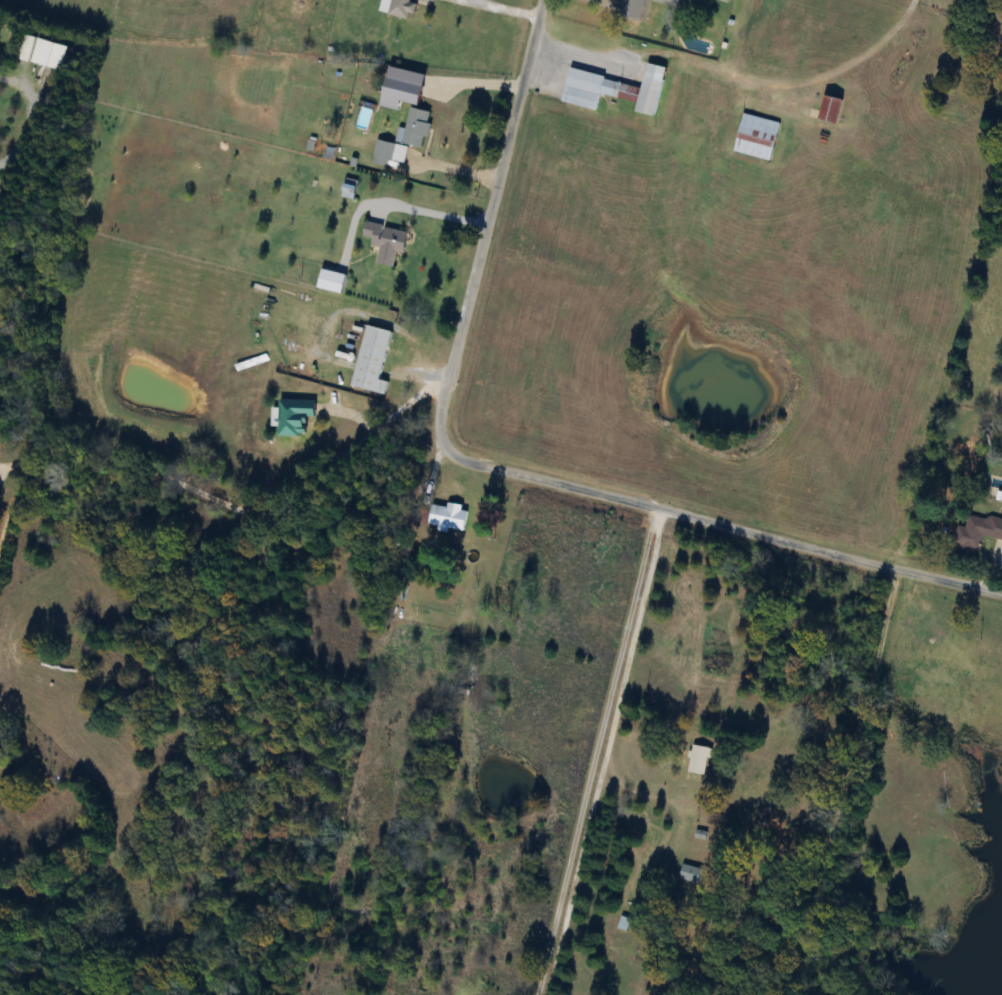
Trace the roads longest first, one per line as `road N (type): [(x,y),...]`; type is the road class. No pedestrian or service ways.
road 1 (residential): [(436,445),(1001,594)]
road 2 (residential): [(546,0),(436,445)]
road 3 (residential): [(446,825),(446,744),(560,477)]
road 4 (residential): [(436,445),(409,506),(393,521),(293,548)]

